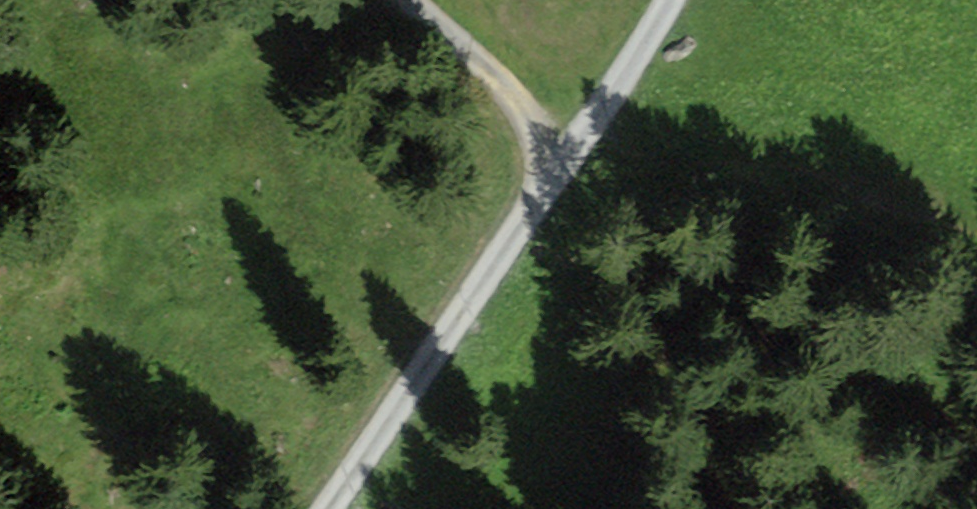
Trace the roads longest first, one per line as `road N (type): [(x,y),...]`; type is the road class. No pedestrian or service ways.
road 1 (track): [(581,143),(335,508)]
road 2 (track): [(401,0),(495,72),(533,132),(543,189)]
road 3 (track): [(667,0),(581,143)]

